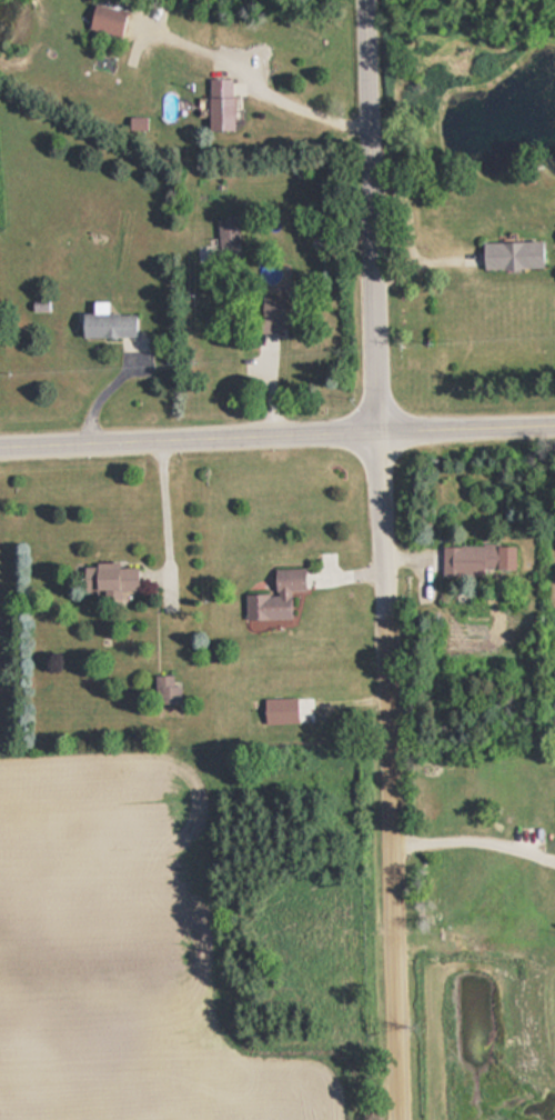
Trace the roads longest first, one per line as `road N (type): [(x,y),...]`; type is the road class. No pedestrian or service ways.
road 1 (residential): [(397,1119),(383,621)]
road 2 (residential): [(379,431),(366,0)]
road 3 (tertiary): [(0,444),(379,431)]
road 4 (residential): [(383,621),(379,431)]
road 5 (tertiary): [(379,431),(554,424)]

